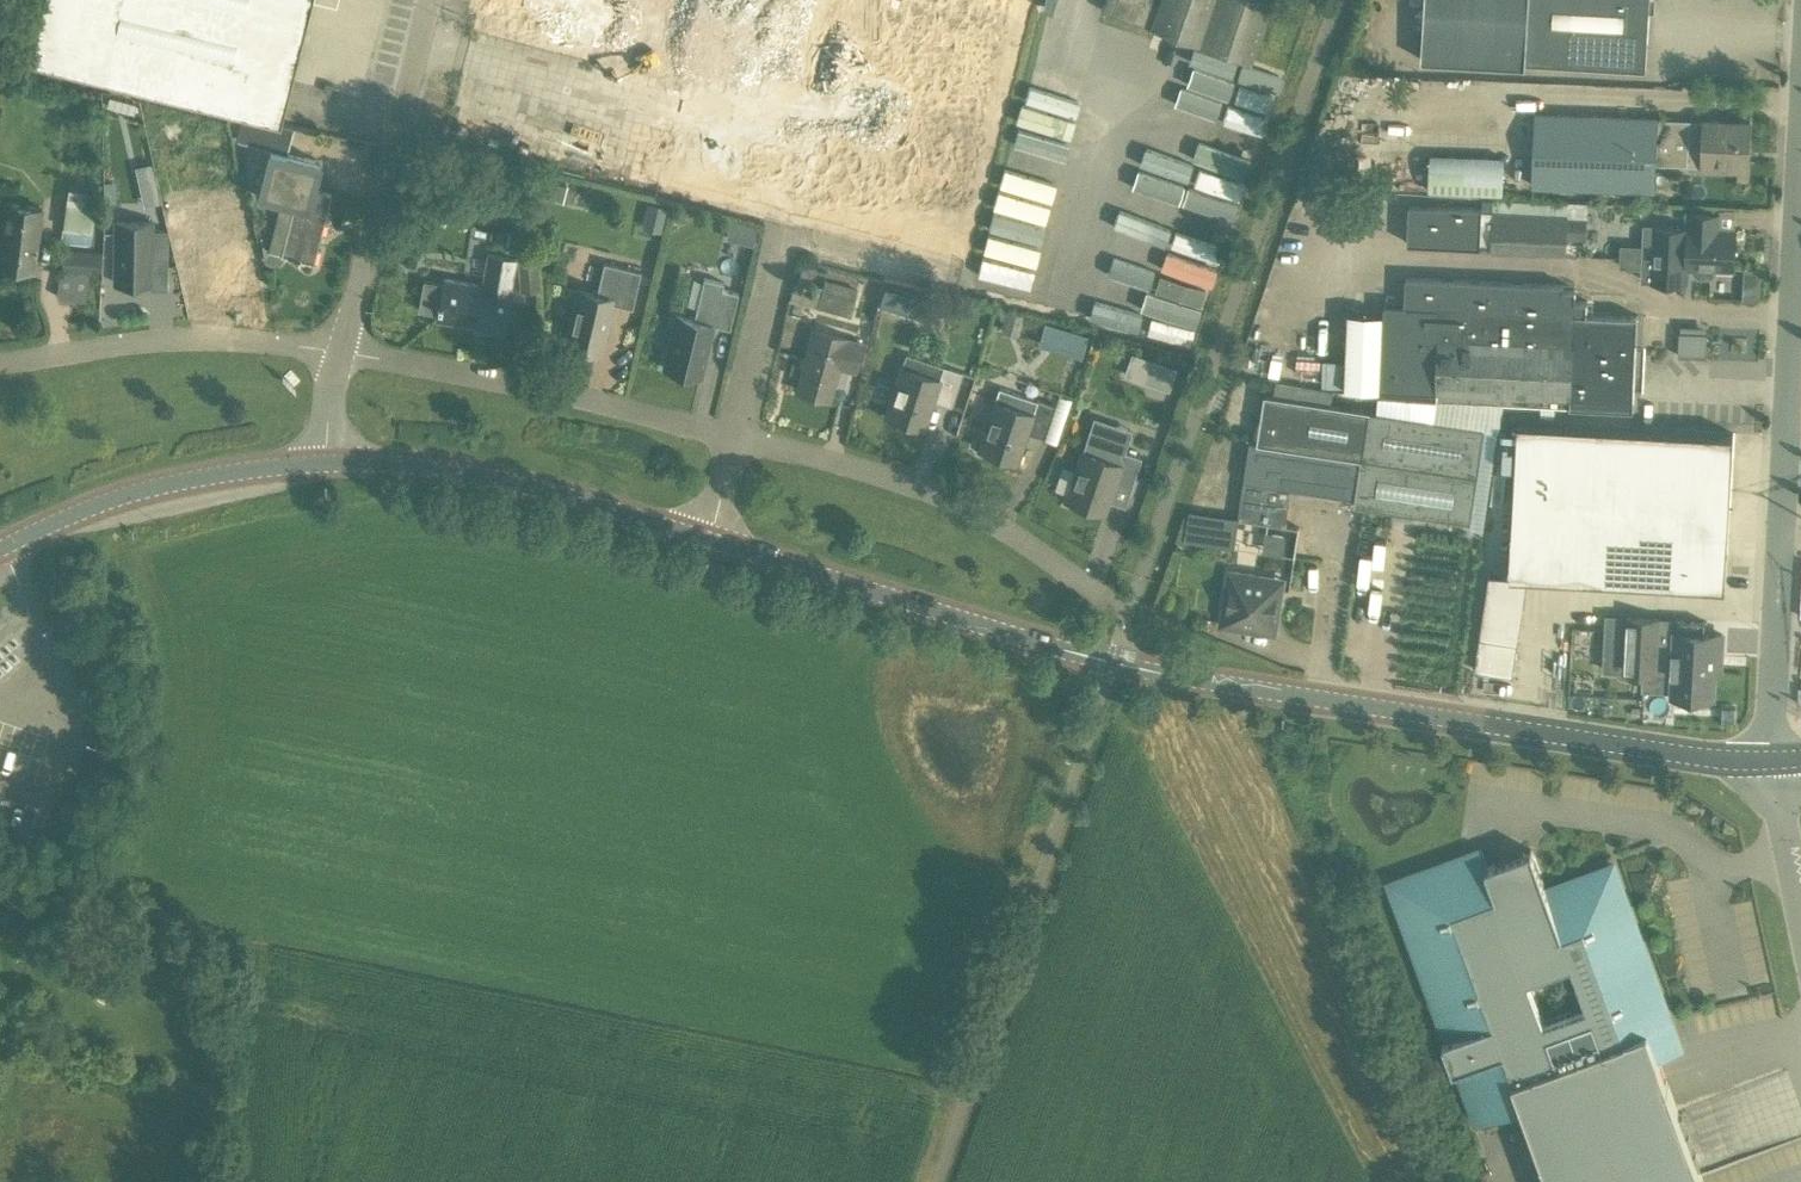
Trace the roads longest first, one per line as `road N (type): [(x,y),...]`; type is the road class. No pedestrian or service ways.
road 1 (secondary): [(1771,762),(1525,733),(1113,666),(712,541)]
road 2 (unclassified): [(1771,762),(1800,136)]
road 3 (residential): [(1113,602),(927,490),(739,439)]
road 4 (residential): [(739,439),(342,354)]
road 5 (secondary): [(712,541),(518,482),(326,463)]
road 6 (unclassified): [(342,354),(431,0)]
road 7 (residential): [(342,354),(210,340),(0,364)]
road 8 (secondary): [(326,463),(177,484),(100,505),(0,551)]
road 9 (unclassified): [(1800,921),(1771,762)]

